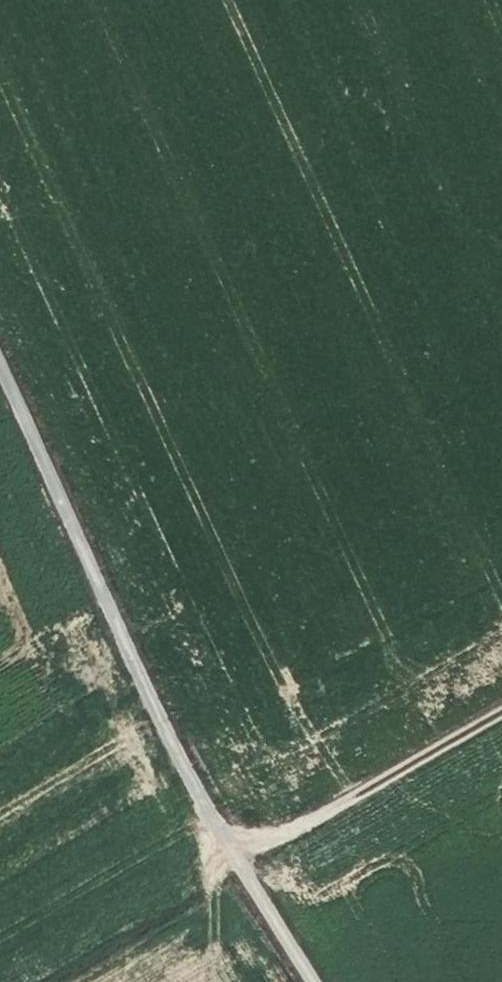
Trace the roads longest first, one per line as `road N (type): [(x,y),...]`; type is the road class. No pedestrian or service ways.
road 1 (unclassified): [(313,981),(255,889),(108,609),(0,372)]

